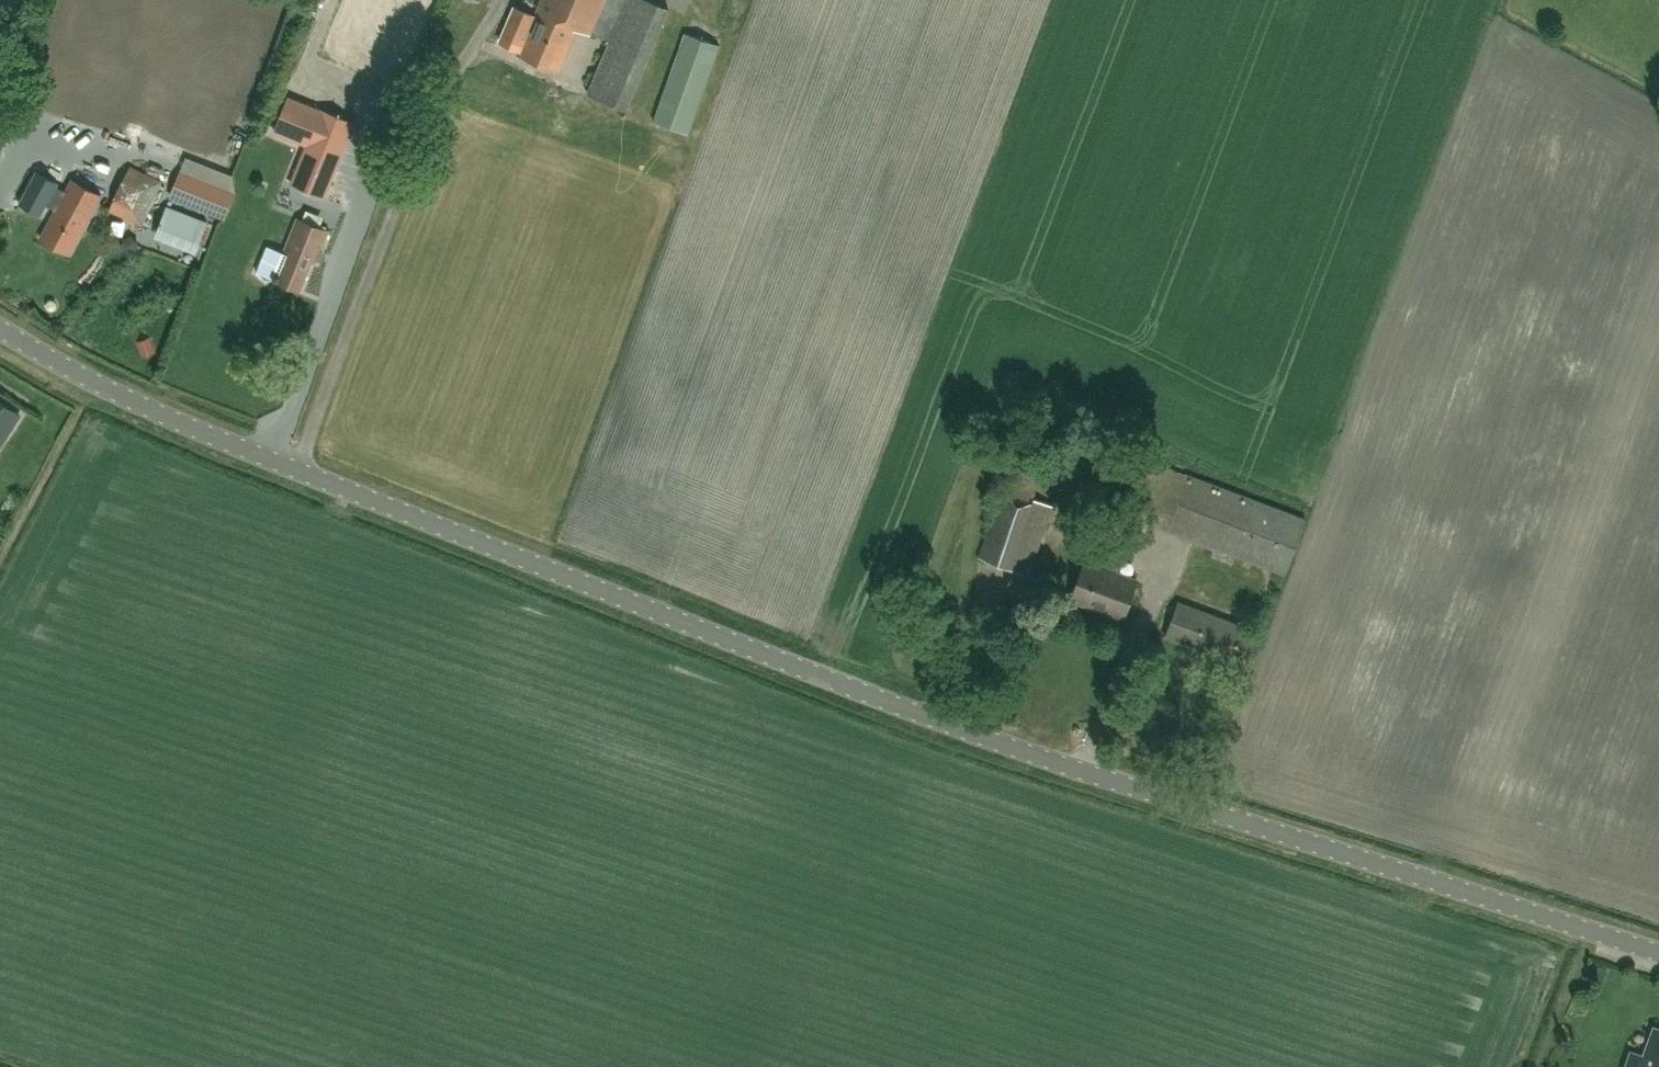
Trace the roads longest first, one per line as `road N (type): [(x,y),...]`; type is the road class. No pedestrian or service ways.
road 1 (tertiary): [(0,310),(295,455),(955,722),(1658,945)]

